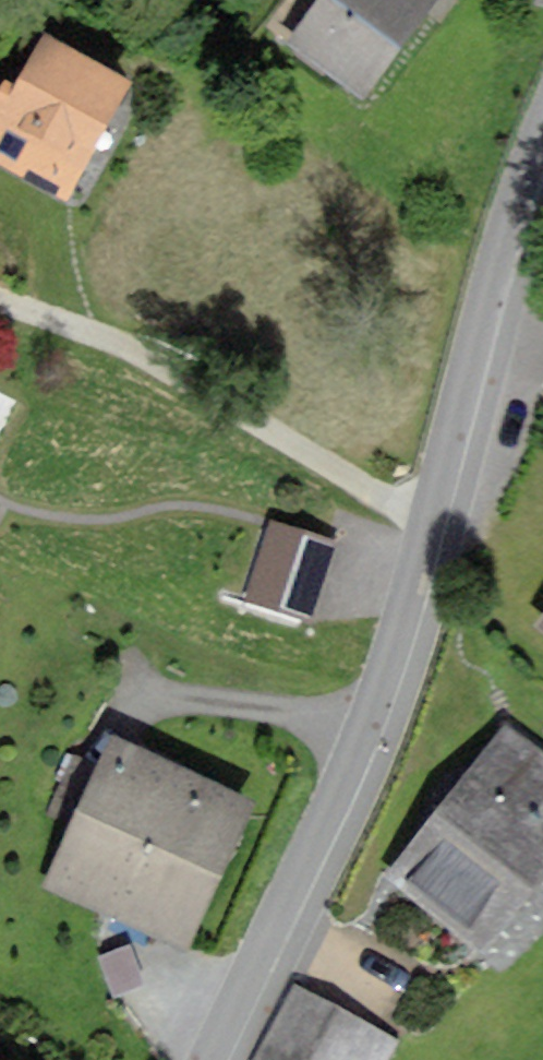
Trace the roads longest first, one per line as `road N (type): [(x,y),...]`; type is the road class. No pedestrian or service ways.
road 1 (residential): [(542,123),(484,298),(384,668),(323,820),(207,1059)]
road 2 (track): [(0,305),(140,355),(427,518)]

